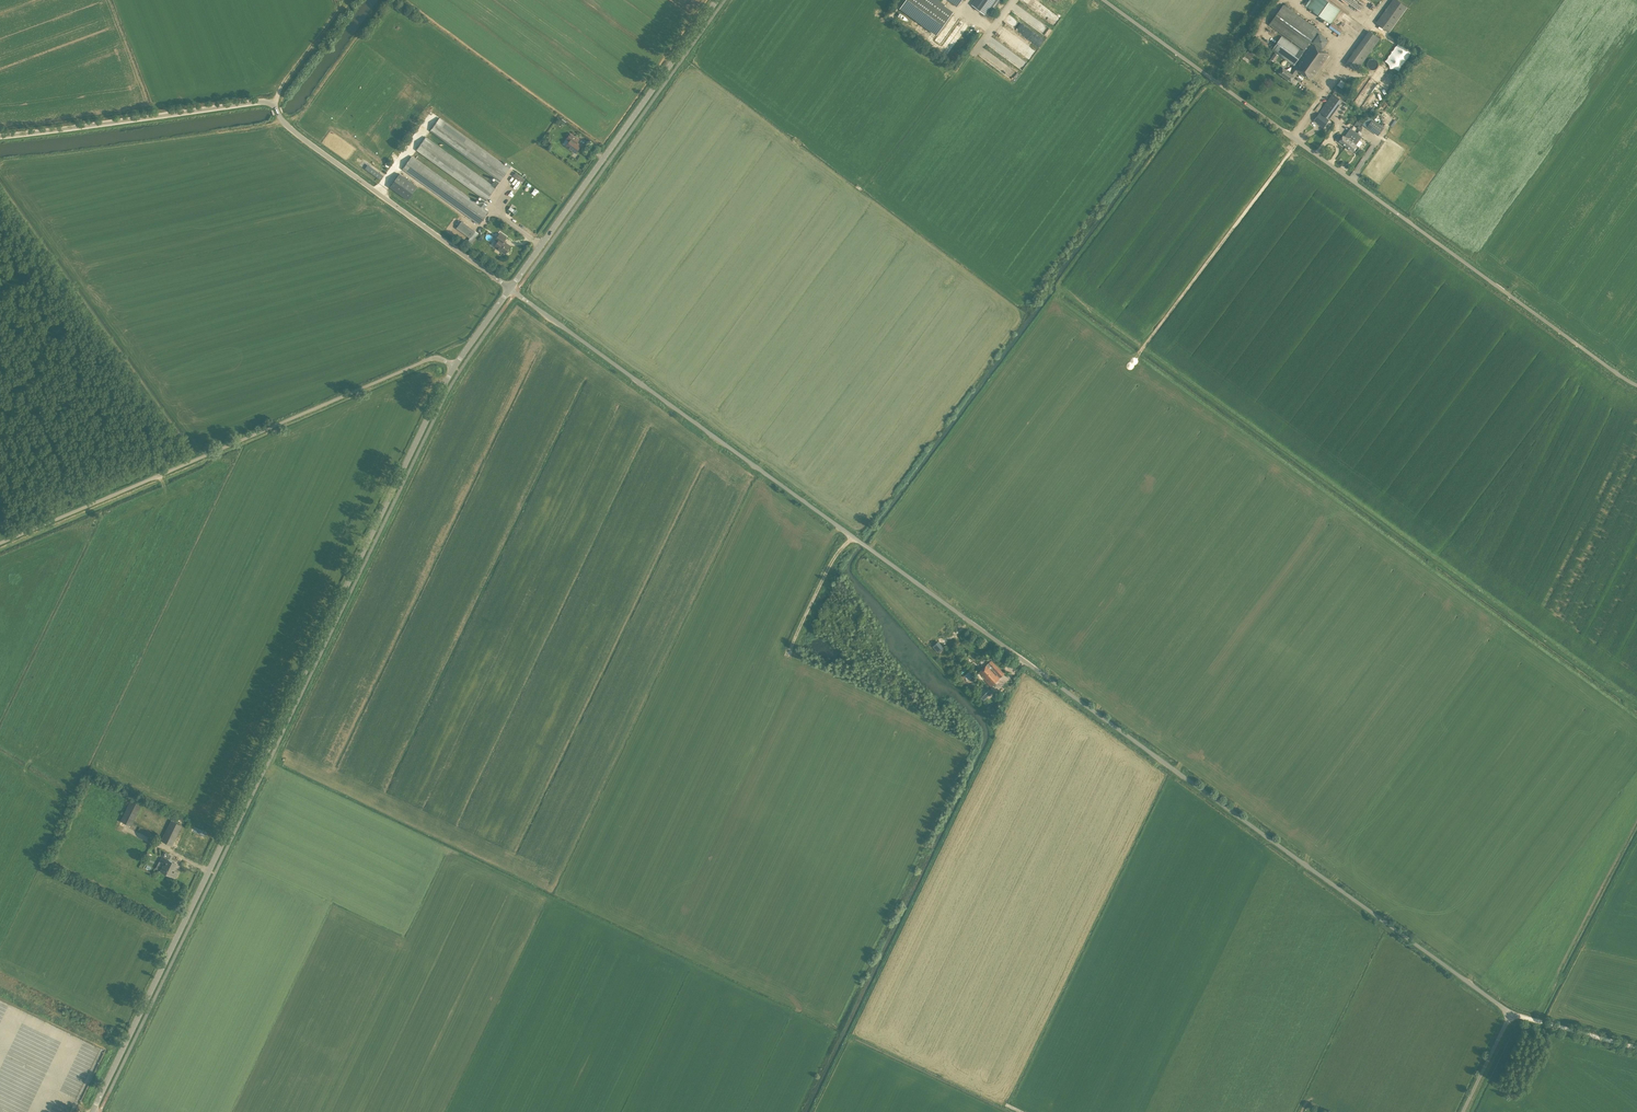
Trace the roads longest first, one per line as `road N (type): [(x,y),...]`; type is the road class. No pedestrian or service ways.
road 1 (unclassified): [(1510,1014),(510,288)]
road 2 (tertiary): [(92,1111),(455,366)]
road 3 (track): [(1298,141),(1137,356),(1055,295),(870,549)]
road 4 (unclassified): [(1636,384),(1104,0)]
road 5 (unclassified): [(0,543),(428,359),(455,366)]
road 6 (track): [(1055,295),(1192,104),(1218,83),(1268,0)]
road 7 (tertiary): [(510,288),(717,0)]
road 8 (unclassified): [(510,288),(287,126),(276,108)]
road 9 (unclassified): [(199,110),(0,136)]
road 10 (track): [(283,121),(299,116),(383,0)]
road 11 (track): [(789,653),(837,554),(853,537)]
road 12 (unclassified): [(1636,1048),(1510,1014)]
road 13 (track): [(273,104),(347,0)]

